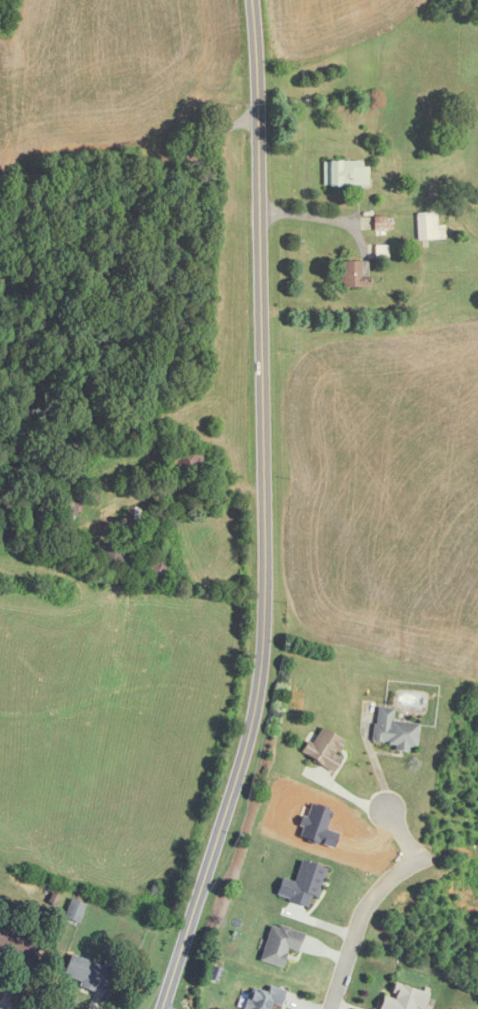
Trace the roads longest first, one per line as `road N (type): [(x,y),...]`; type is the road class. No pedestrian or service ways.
road 1 (secondary): [(163,1008),(251,728),(263,663),(258,100),(250,0)]
road 2 (residential): [(332,1008),(366,908),(431,854)]

